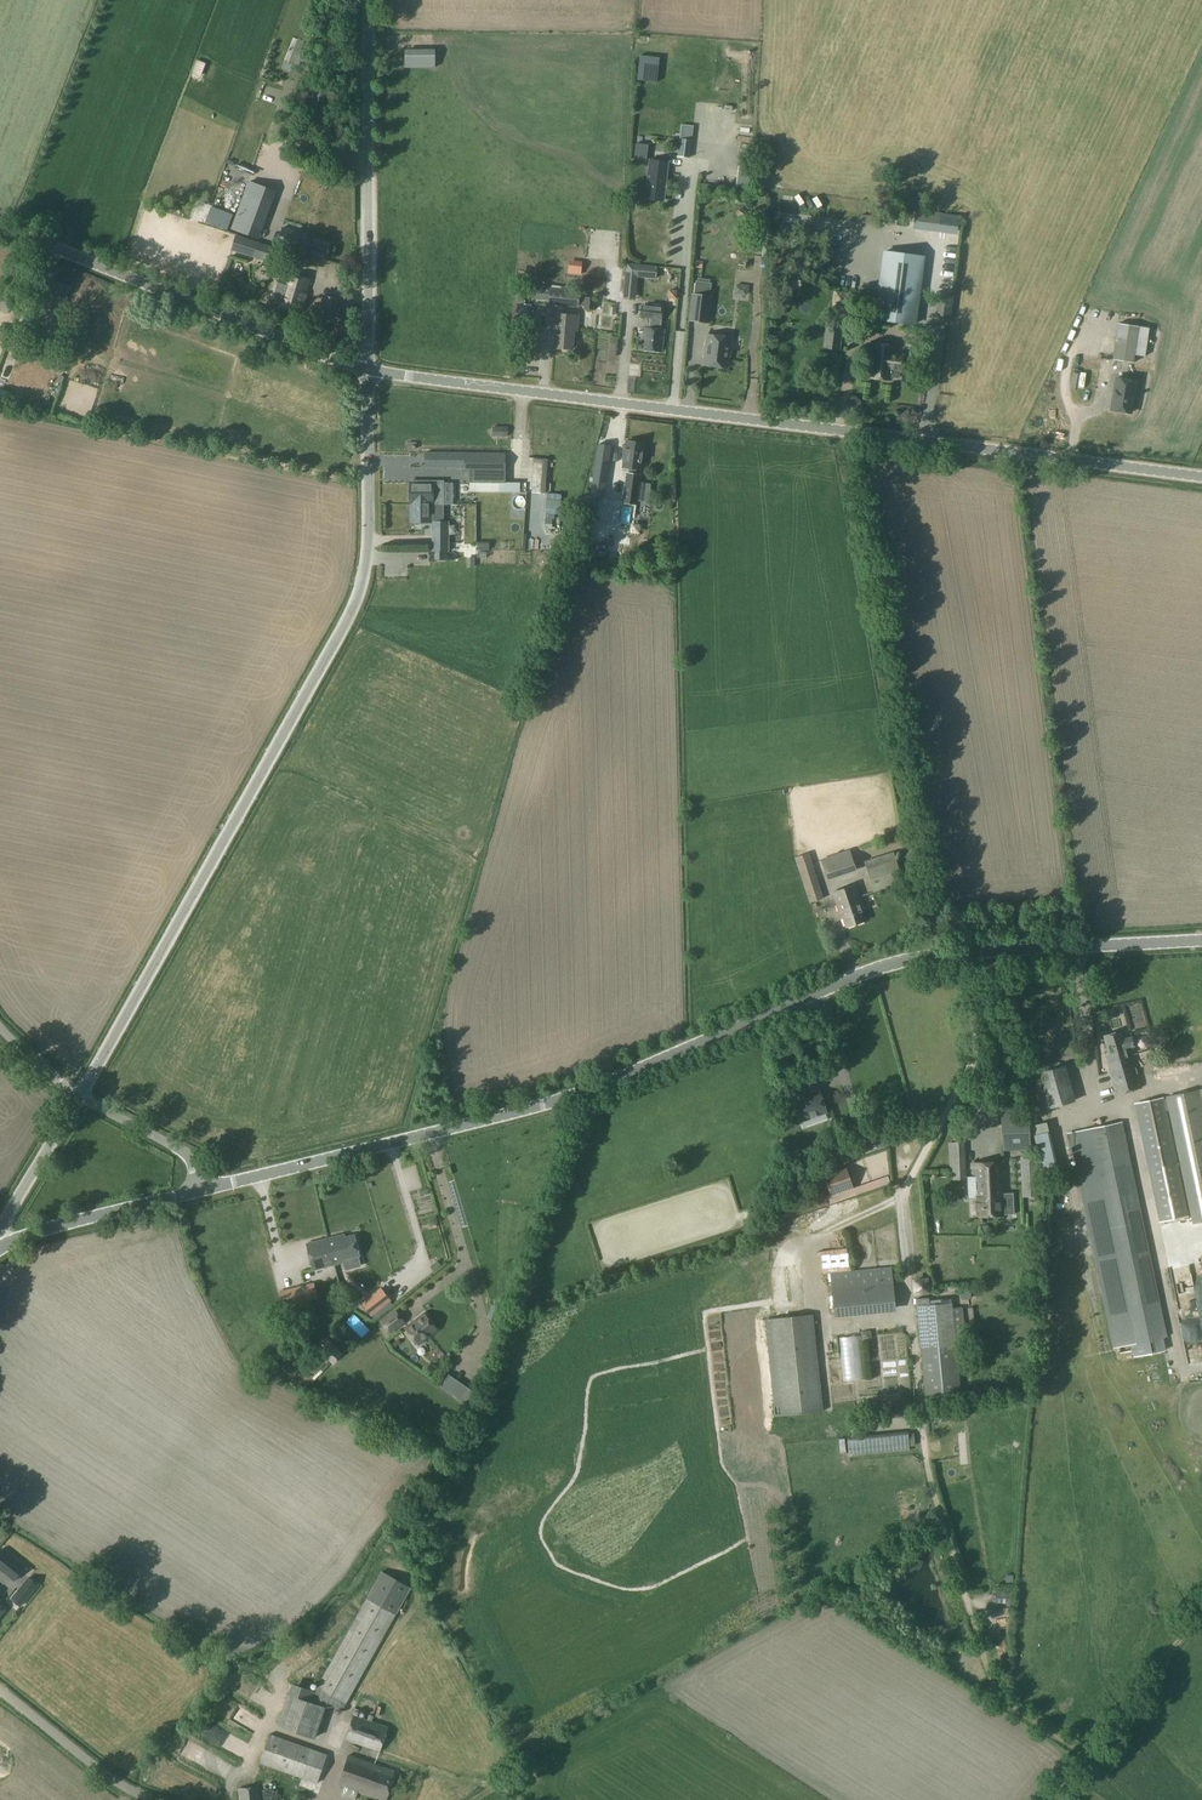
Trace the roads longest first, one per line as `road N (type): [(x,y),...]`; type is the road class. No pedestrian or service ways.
road 1 (tertiary): [(206,1188),(511,1118),(637,1075),(869,970),(921,959),(1201,939)]
road 2 (track): [(974,955),(978,1043),(901,1197),(926,1471),(995,1691),(1081,1751)]
road 3 (tertiary): [(1201,476),(368,370)]
road 4 (unclassified): [(79,1095),(365,583),(368,370)]
road 5 (tertiary): [(368,370),(0,226)]
road 6 (unclassified): [(368,370),(369,0)]
road 7 (track): [(1201,1612),(1045,1799)]
road 8 (tertiary): [(0,1247),(206,1188)]
road 9 (unclassified): [(154,1799),(113,1781),(0,1688)]
road 10 (unclassified): [(206,1188),(191,1156),(79,1095)]
road 11 (unclassified): [(0,1235),(79,1095)]

